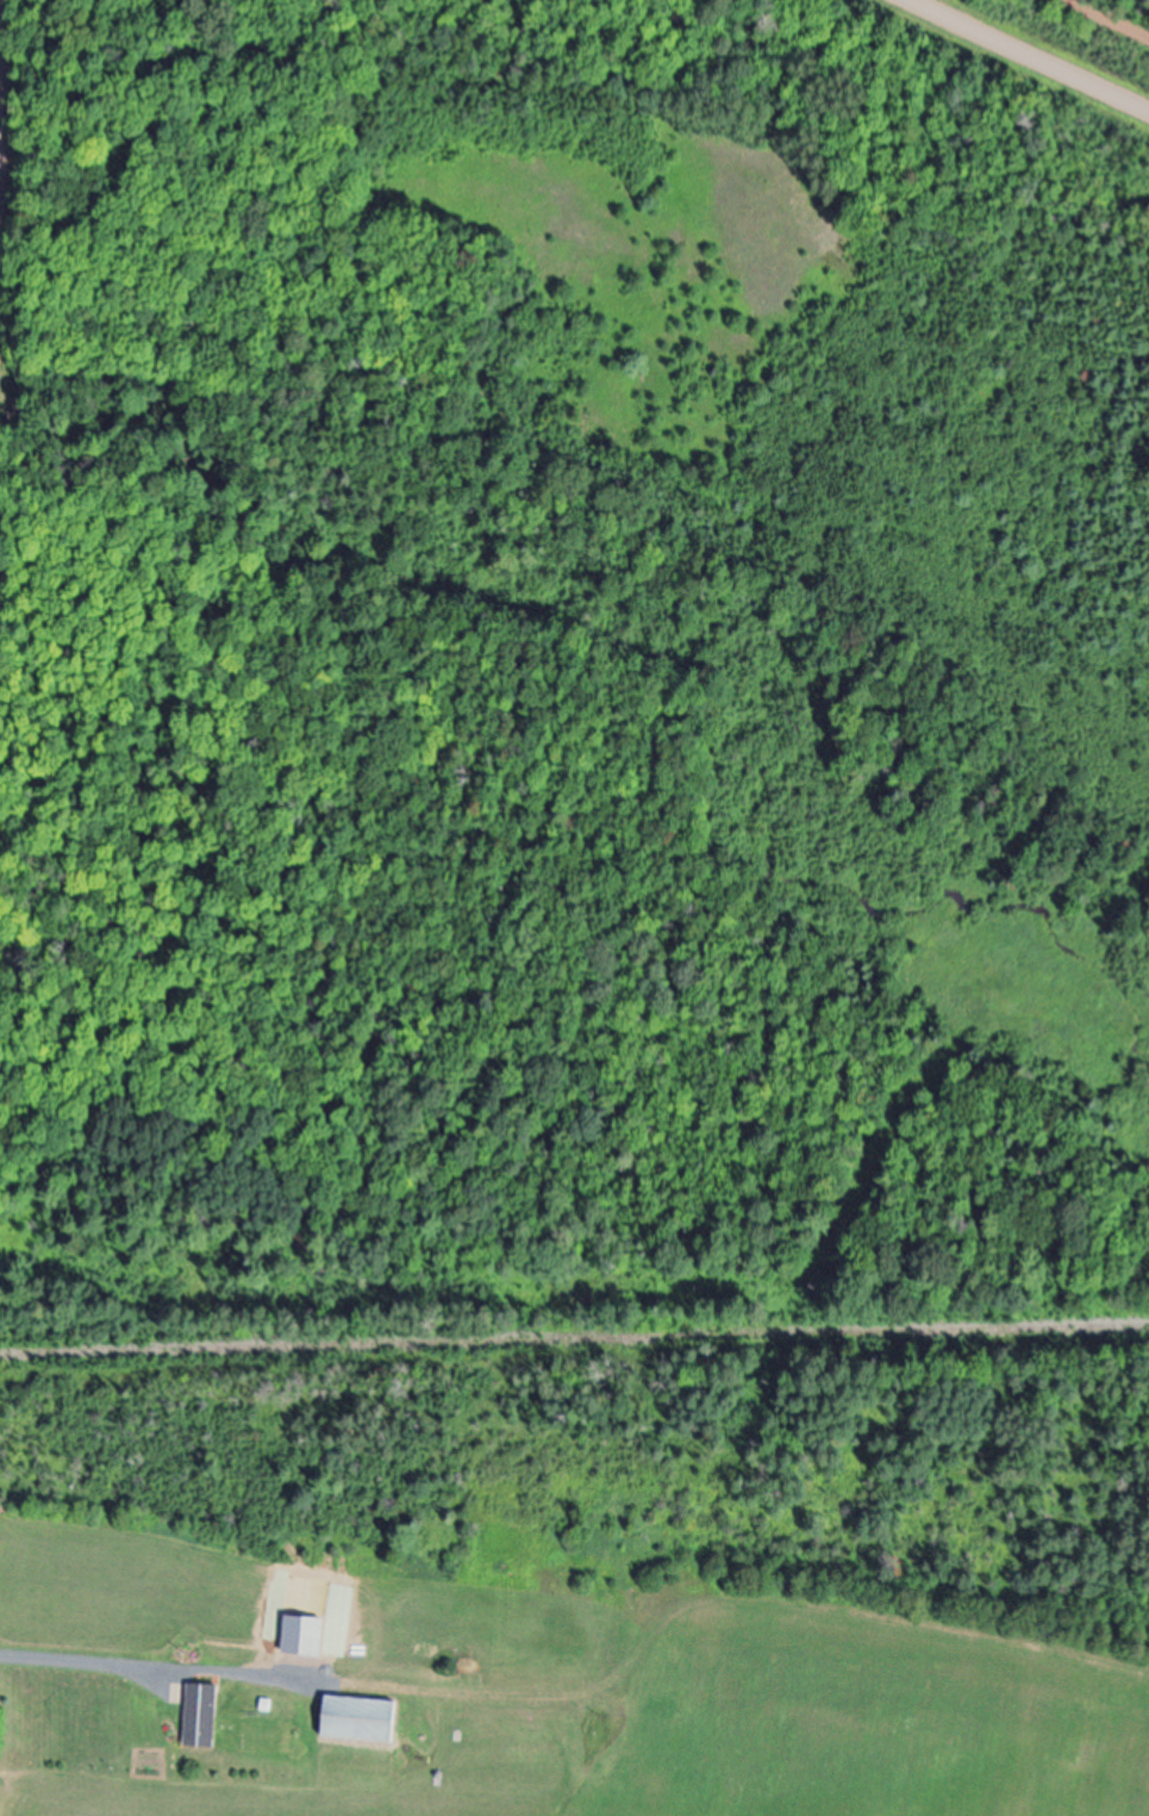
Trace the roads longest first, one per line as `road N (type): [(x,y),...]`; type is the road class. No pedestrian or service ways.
road 1 (residential): [(914,0),(1148,110)]

